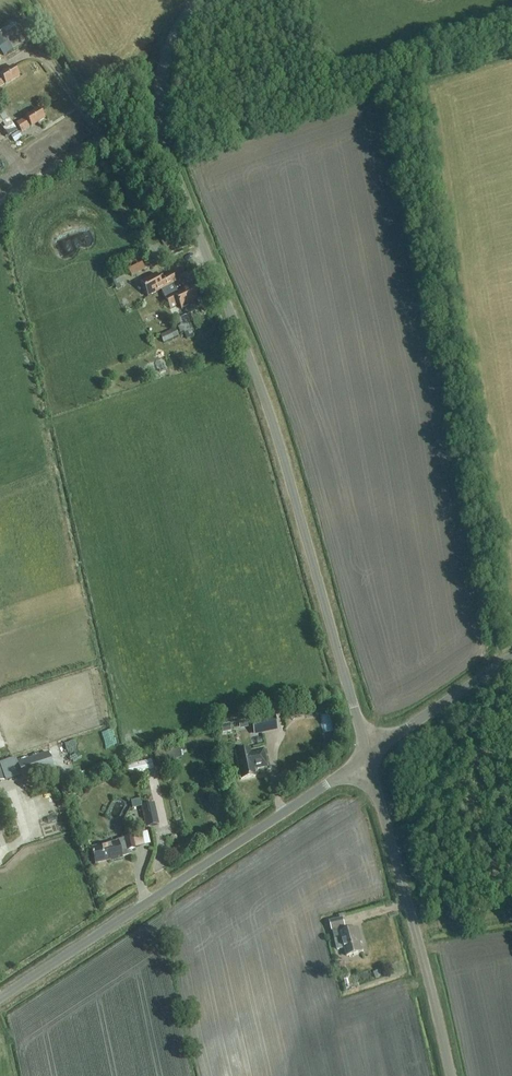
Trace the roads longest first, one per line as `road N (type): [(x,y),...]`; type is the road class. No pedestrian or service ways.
road 1 (unclassified): [(367,758),(275,433),(161,138),(166,53),(198,0)]
road 2 (unclassified): [(0,998),(367,758)]
road 3 (unclassified): [(442,1075),(367,758)]
road 4 (track): [(159,123),(93,128),(48,62),(28,54),(1,68)]
road 5 (unclassified): [(367,758),(511,657)]

